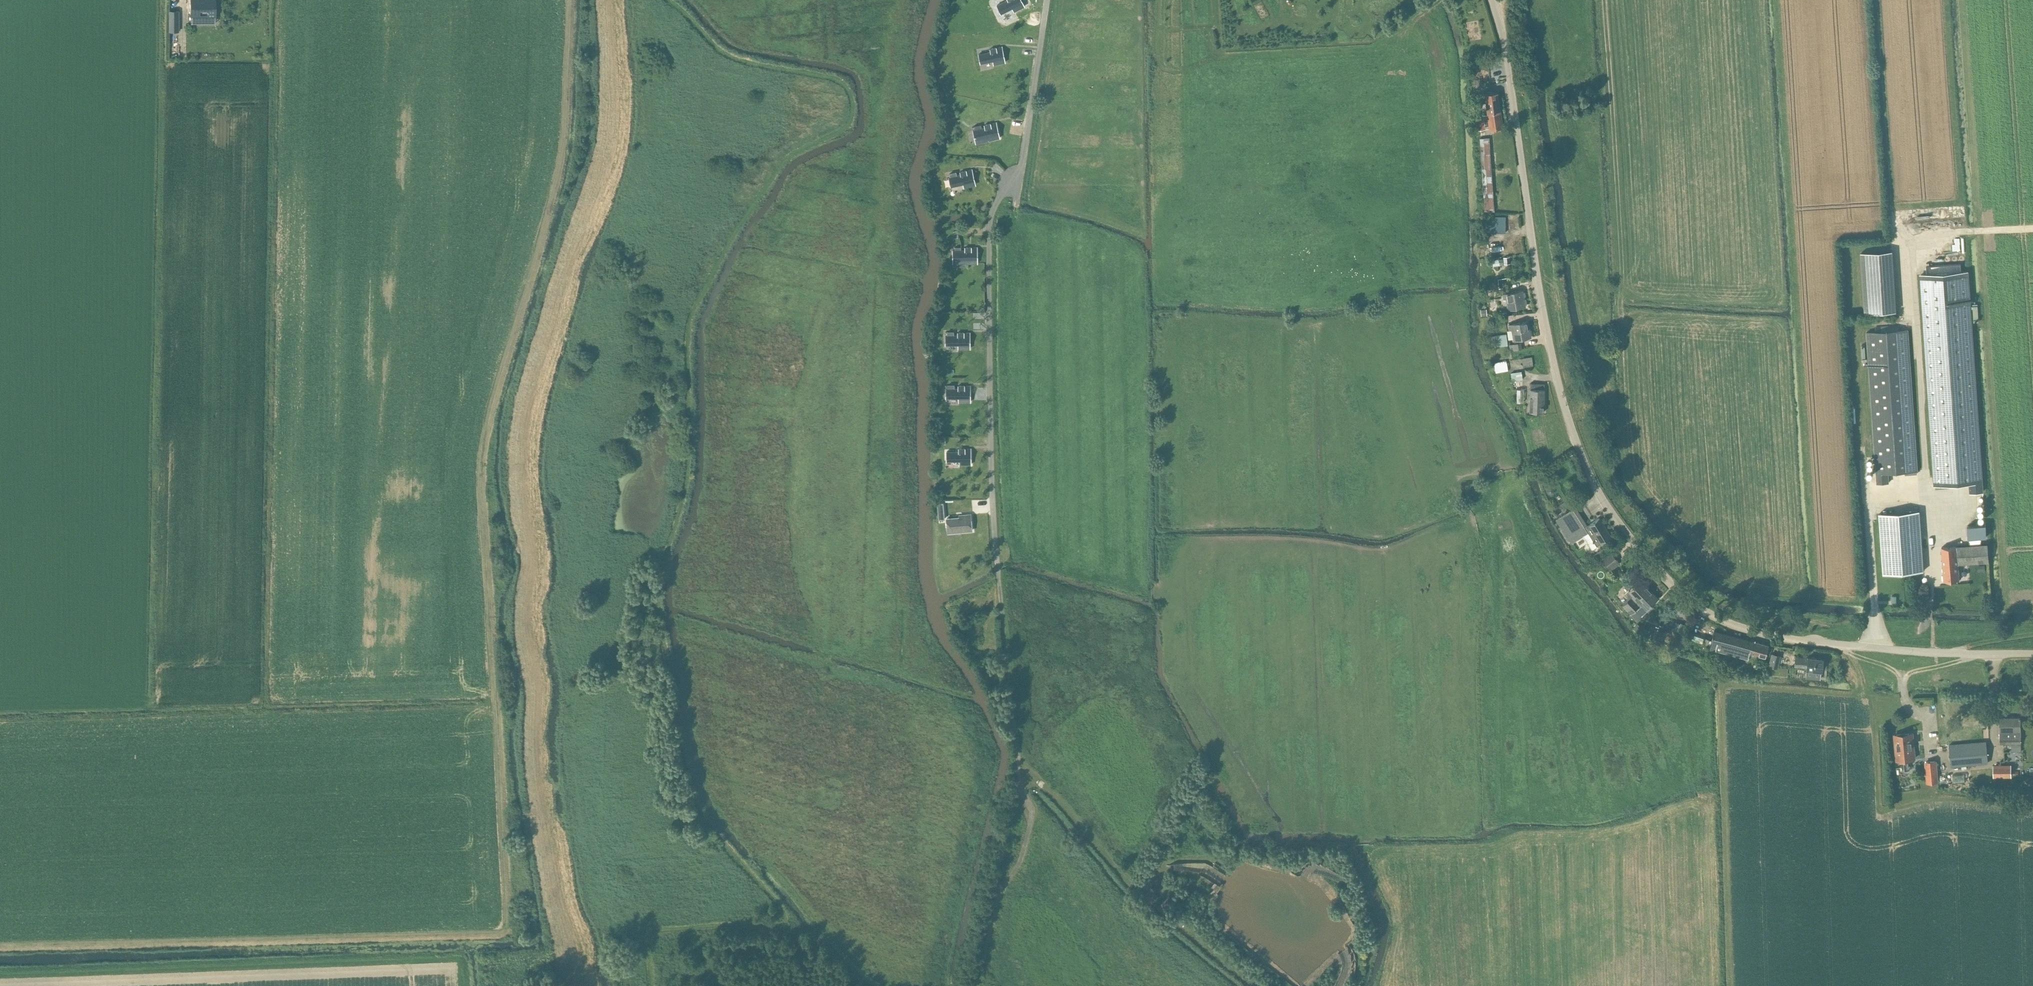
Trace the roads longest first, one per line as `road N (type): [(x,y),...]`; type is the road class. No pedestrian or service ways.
road 1 (unclassified): [(2032,657),(1839,645),(1739,627),(1689,604),(1651,564),(1589,476),(1557,379),(1491,0)]
road 2 (track): [(1929,493),(1910,247),(1944,233),(2032,229)]

